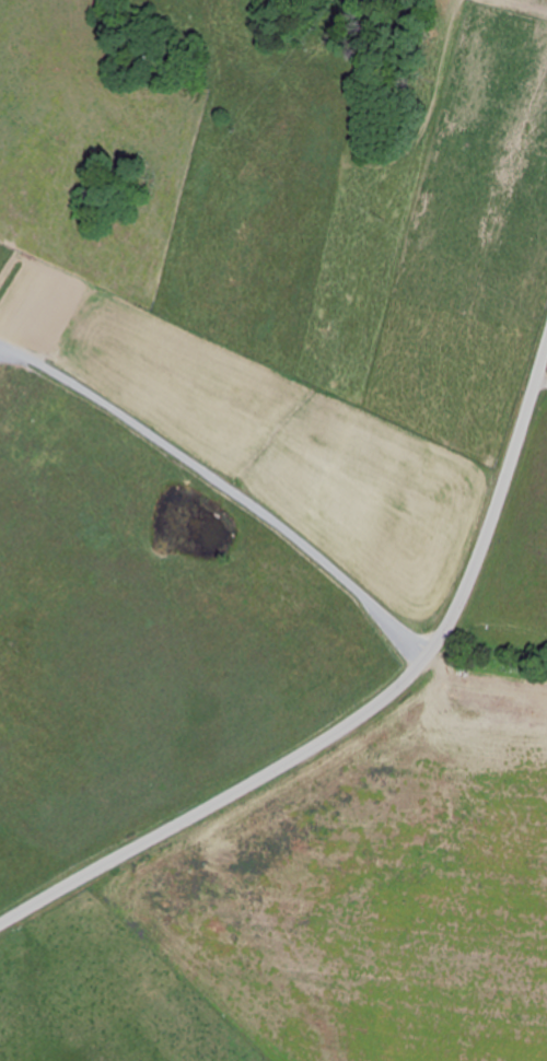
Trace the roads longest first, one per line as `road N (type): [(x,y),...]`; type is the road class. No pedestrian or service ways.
road 1 (residential): [(0,922),(307,750),(410,676),(446,628),(474,570),(546,343)]
road 2 (residential): [(336,733),(0,451)]

